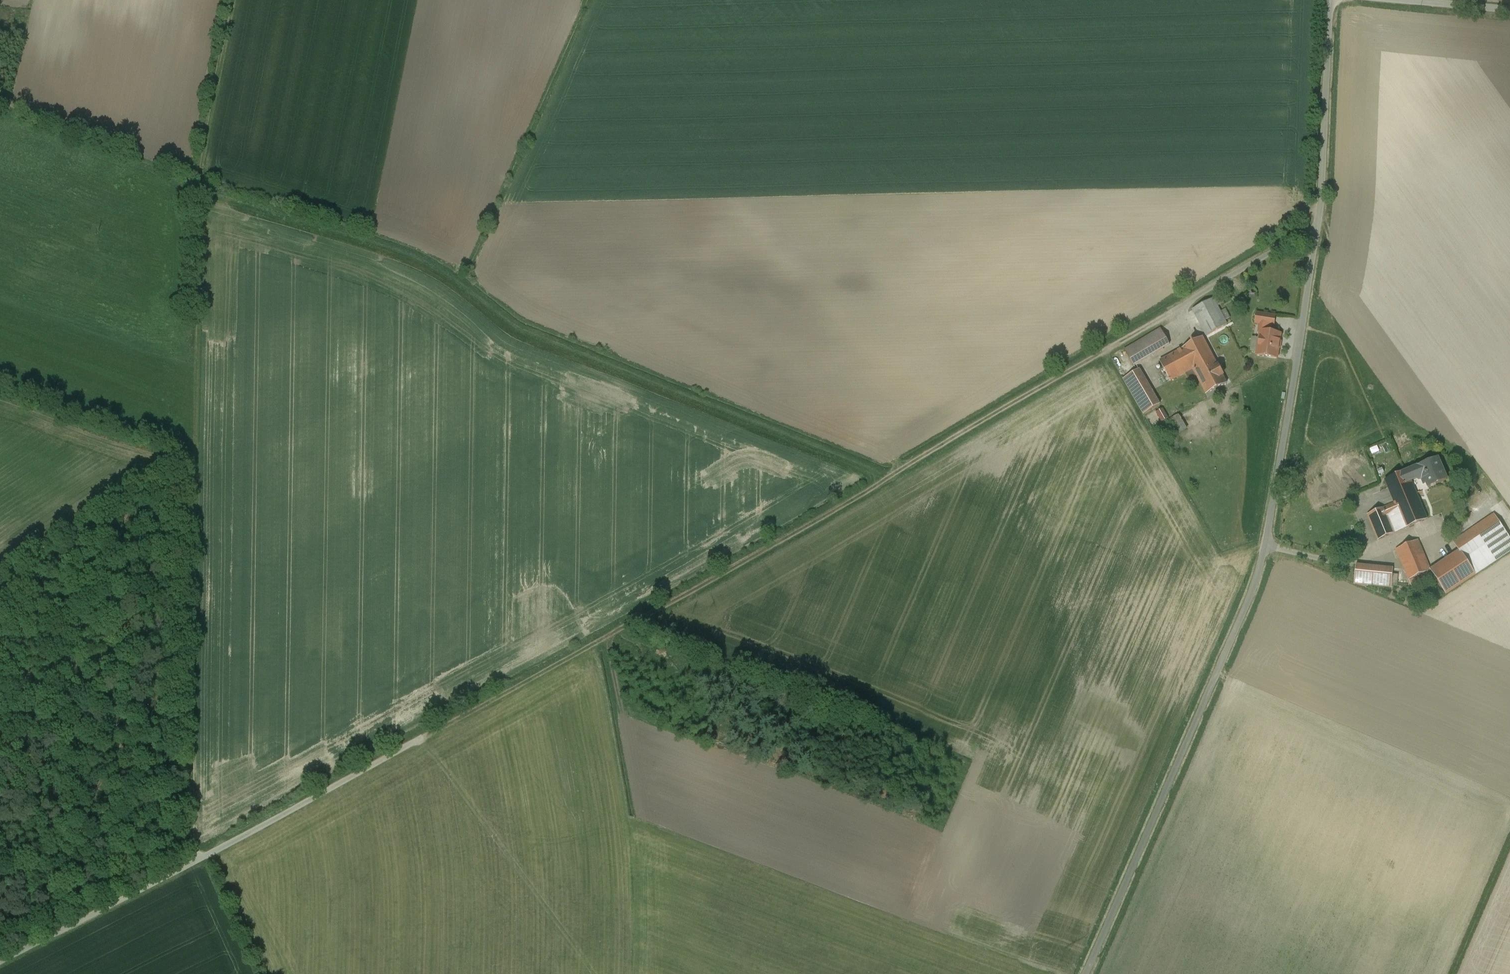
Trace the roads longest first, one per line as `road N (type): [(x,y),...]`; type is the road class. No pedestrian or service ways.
road 1 (track): [(1319,227),(902,471),(434,728)]
road 2 (unclassified): [(1335,0),(1317,250),(1268,536),(1247,604),(1090,973)]
road 3 (track): [(192,856),(199,178),(235,0)]
road 4 (unclassified): [(0,960),(434,728)]

